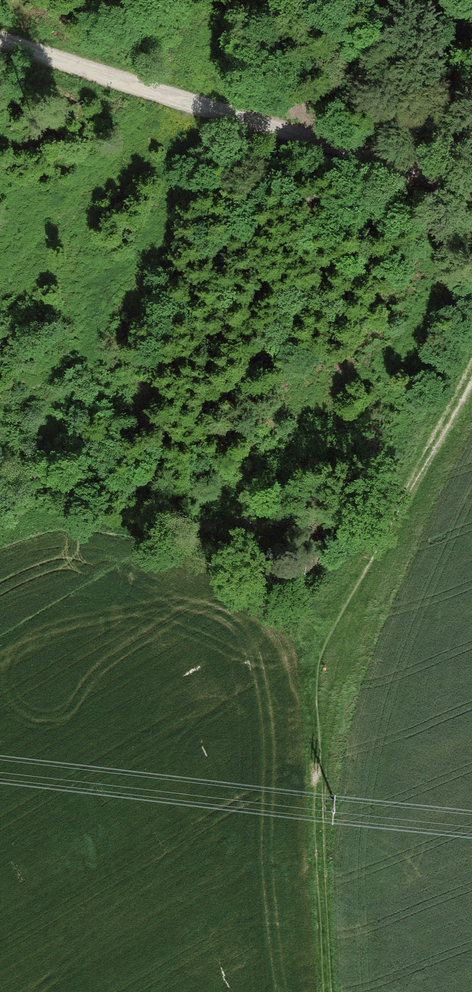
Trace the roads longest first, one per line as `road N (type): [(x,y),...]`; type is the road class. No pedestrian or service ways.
road 1 (track): [(329,991),(313,662),(471,361)]
road 2 (track): [(0,40),(471,185)]
road 3 (track): [(313,662),(264,600),(202,559),(128,534),(39,527),(0,540)]

